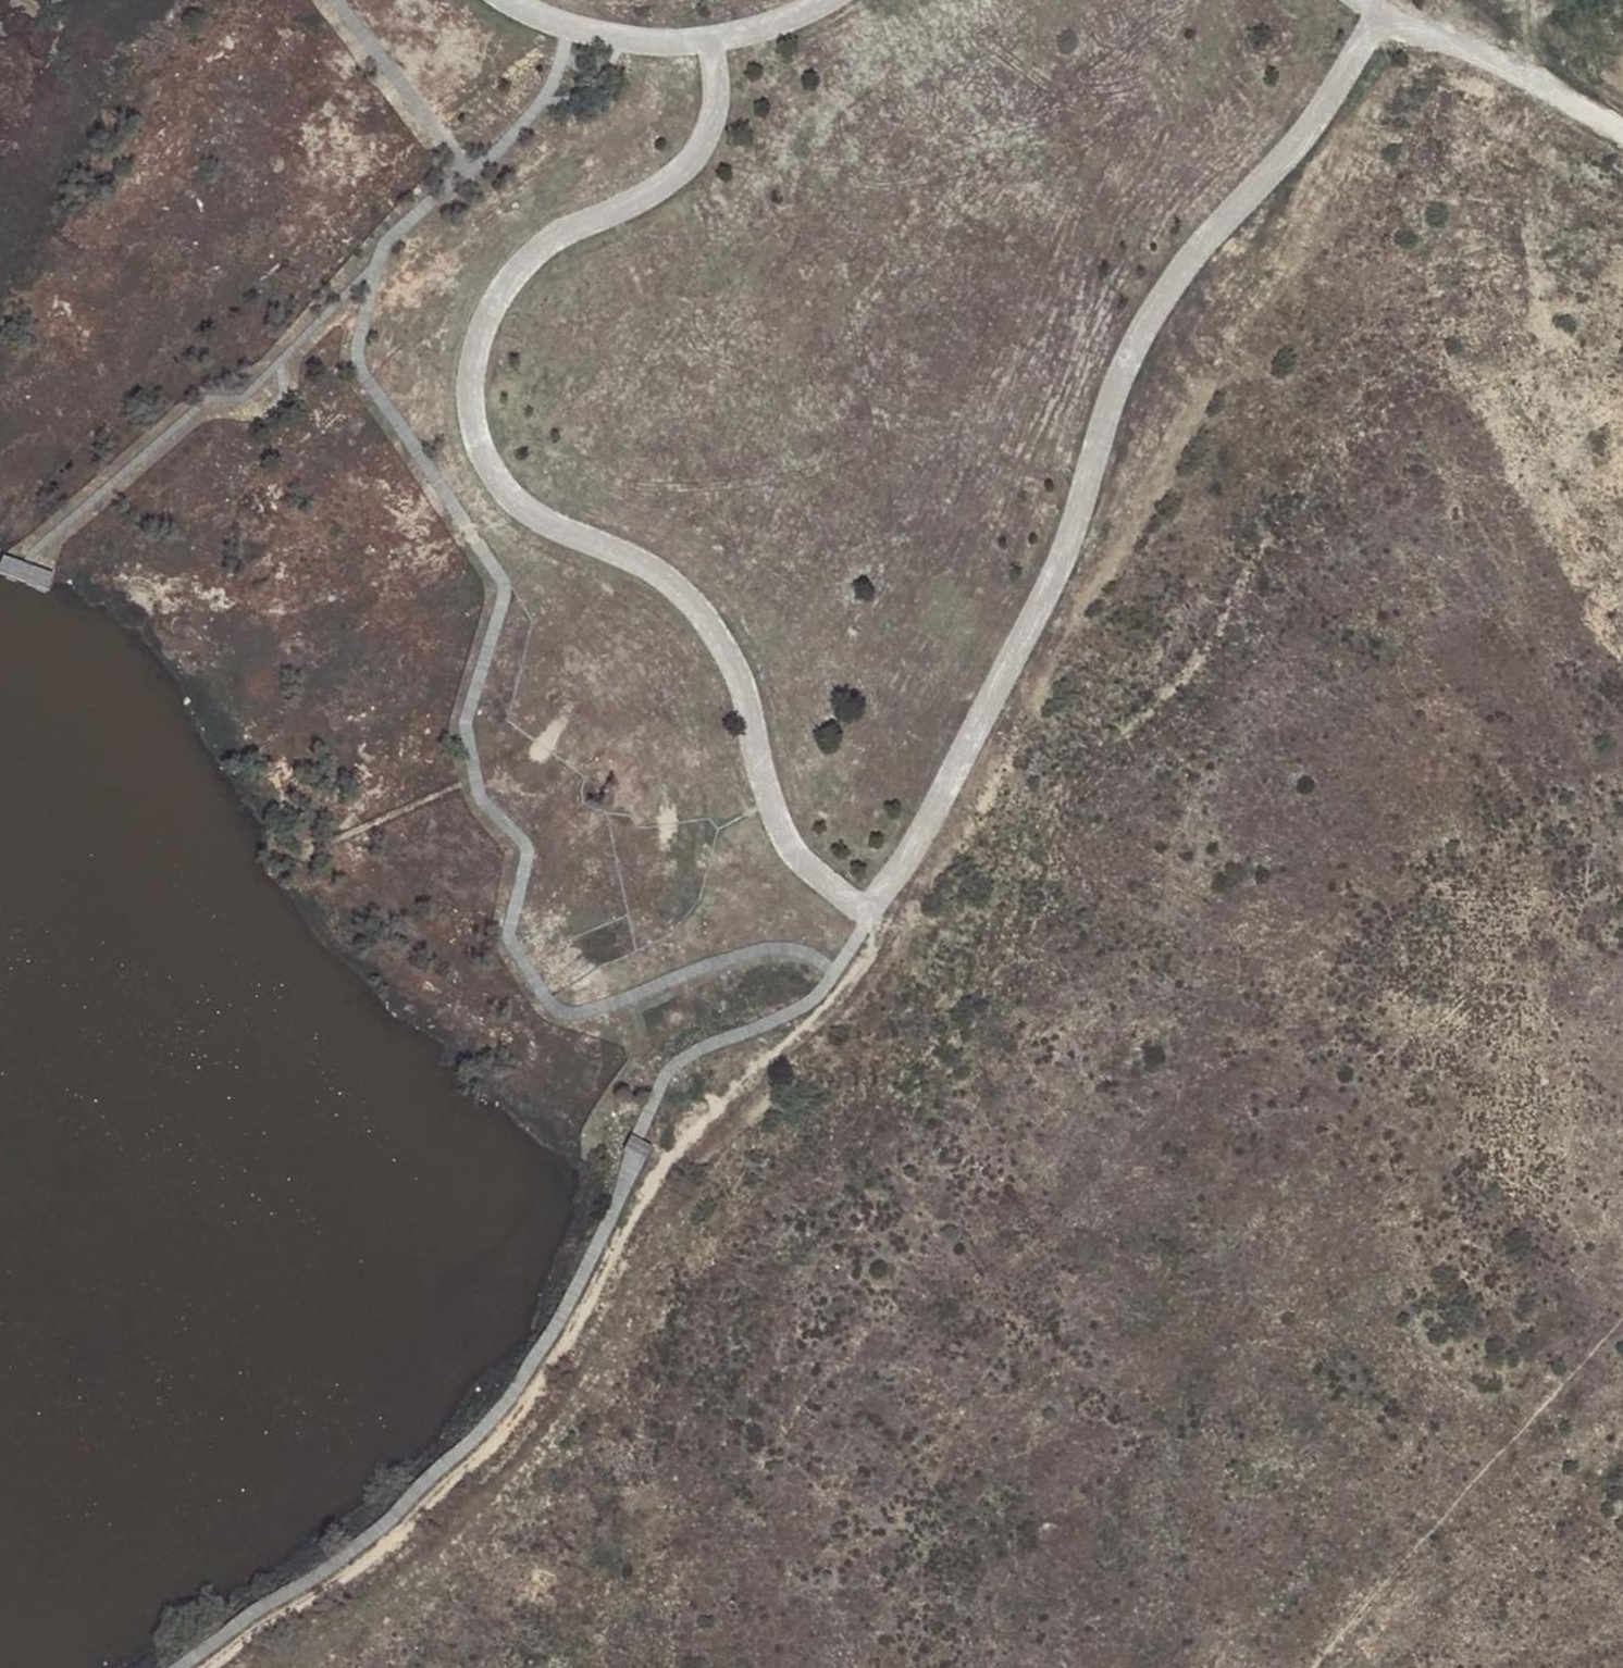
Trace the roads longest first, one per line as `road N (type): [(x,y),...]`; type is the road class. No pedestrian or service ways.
road 1 (track): [(707,47),(715,104),(678,165),(509,281),(474,354),(477,431),(511,501),(563,534),(673,584),(710,625),(740,684),(766,789),(798,847),(873,918),(877,939),(833,997),(655,1181),(517,1422),(386,1549),(207,1667)]
road 2 (track): [(873,918),(1005,685),(1077,519),(1138,339),(1227,219),(1308,134),(1399,1)]

